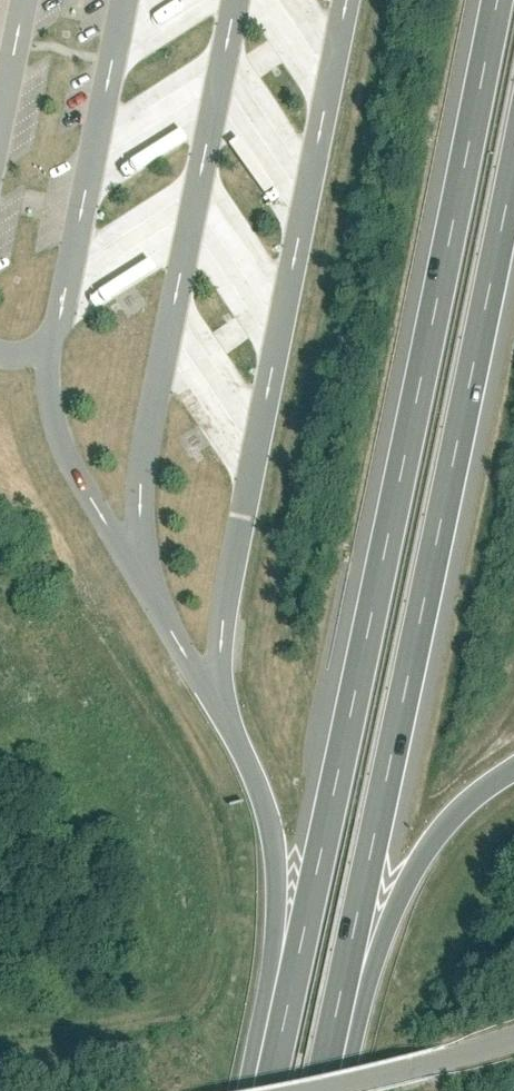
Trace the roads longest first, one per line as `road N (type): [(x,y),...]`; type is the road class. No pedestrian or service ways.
road 1 (motorway): [(496,0),(270,1090)]
road 2 (motorway): [(323,1090),(513,169)]
road 3 (unclassified): [(337,1090),(513,1042)]

